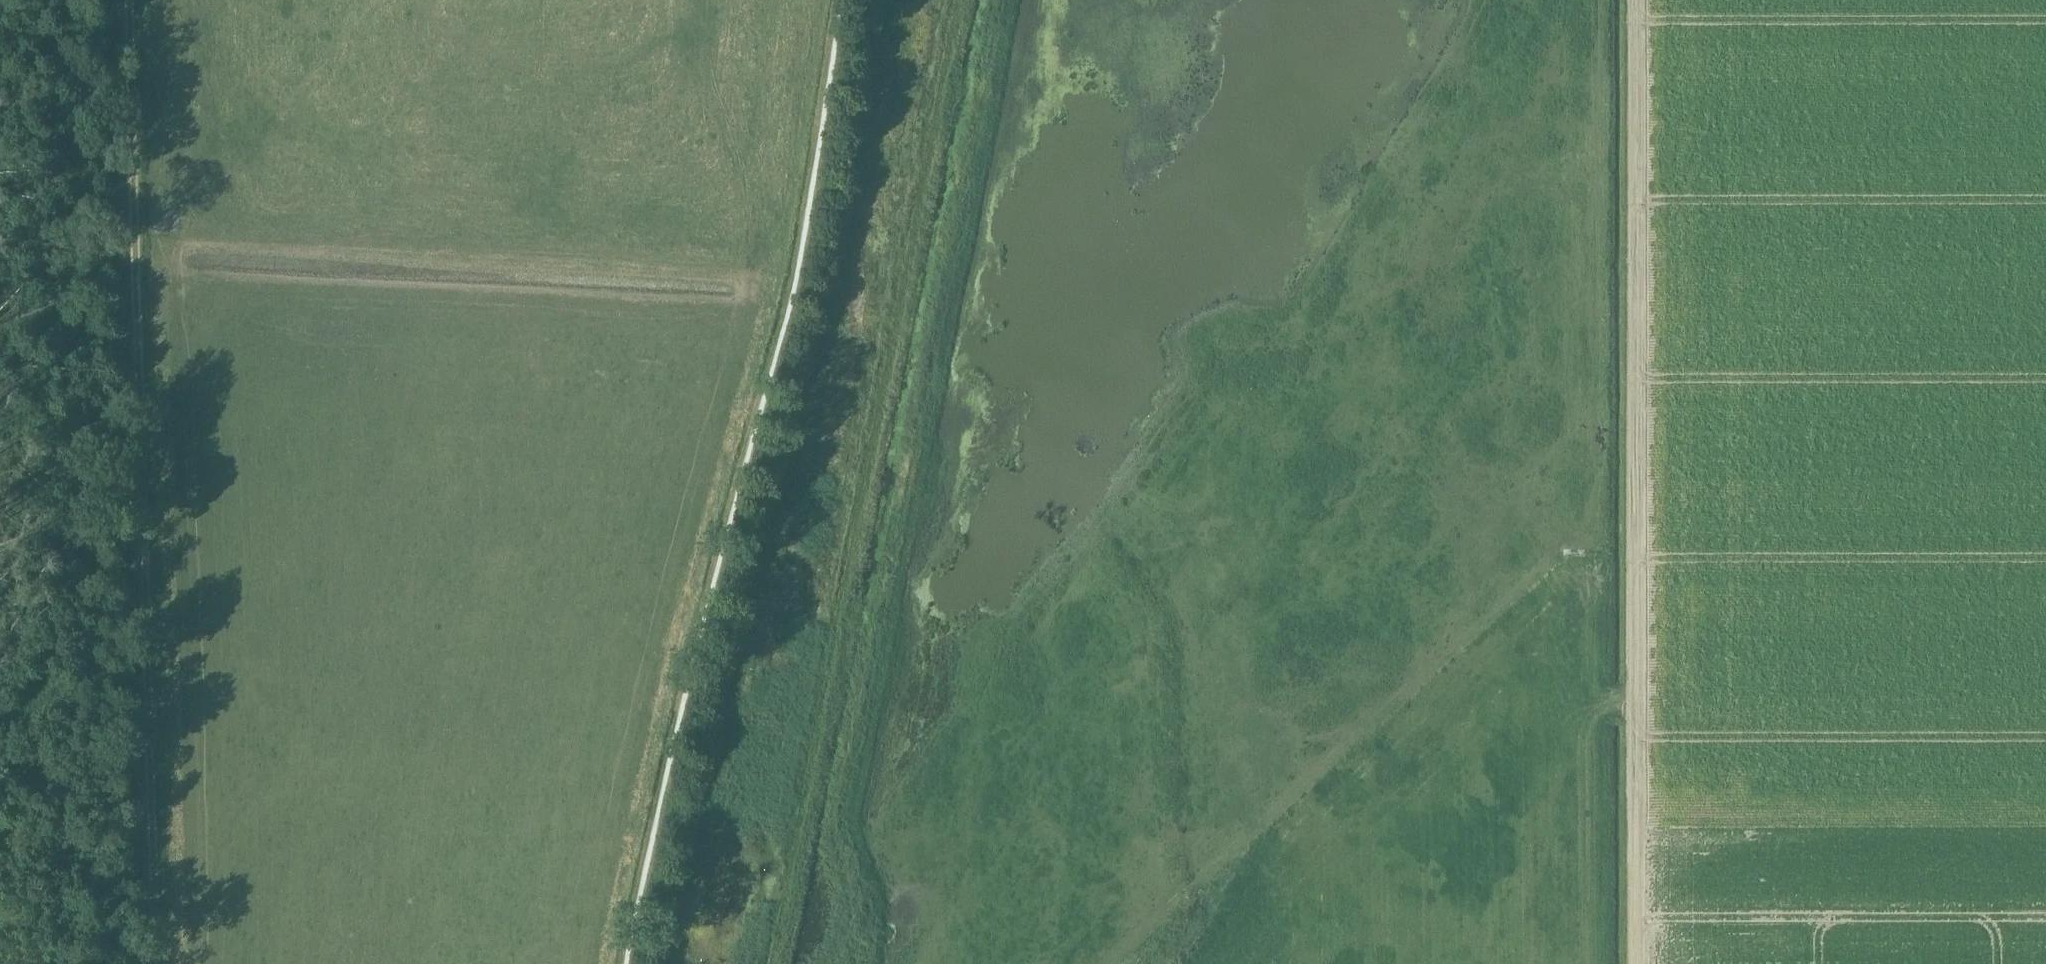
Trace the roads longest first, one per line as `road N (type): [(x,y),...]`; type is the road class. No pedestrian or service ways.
road 1 (track): [(959,0),(772,963)]
road 2 (track): [(156,963),(134,0)]

